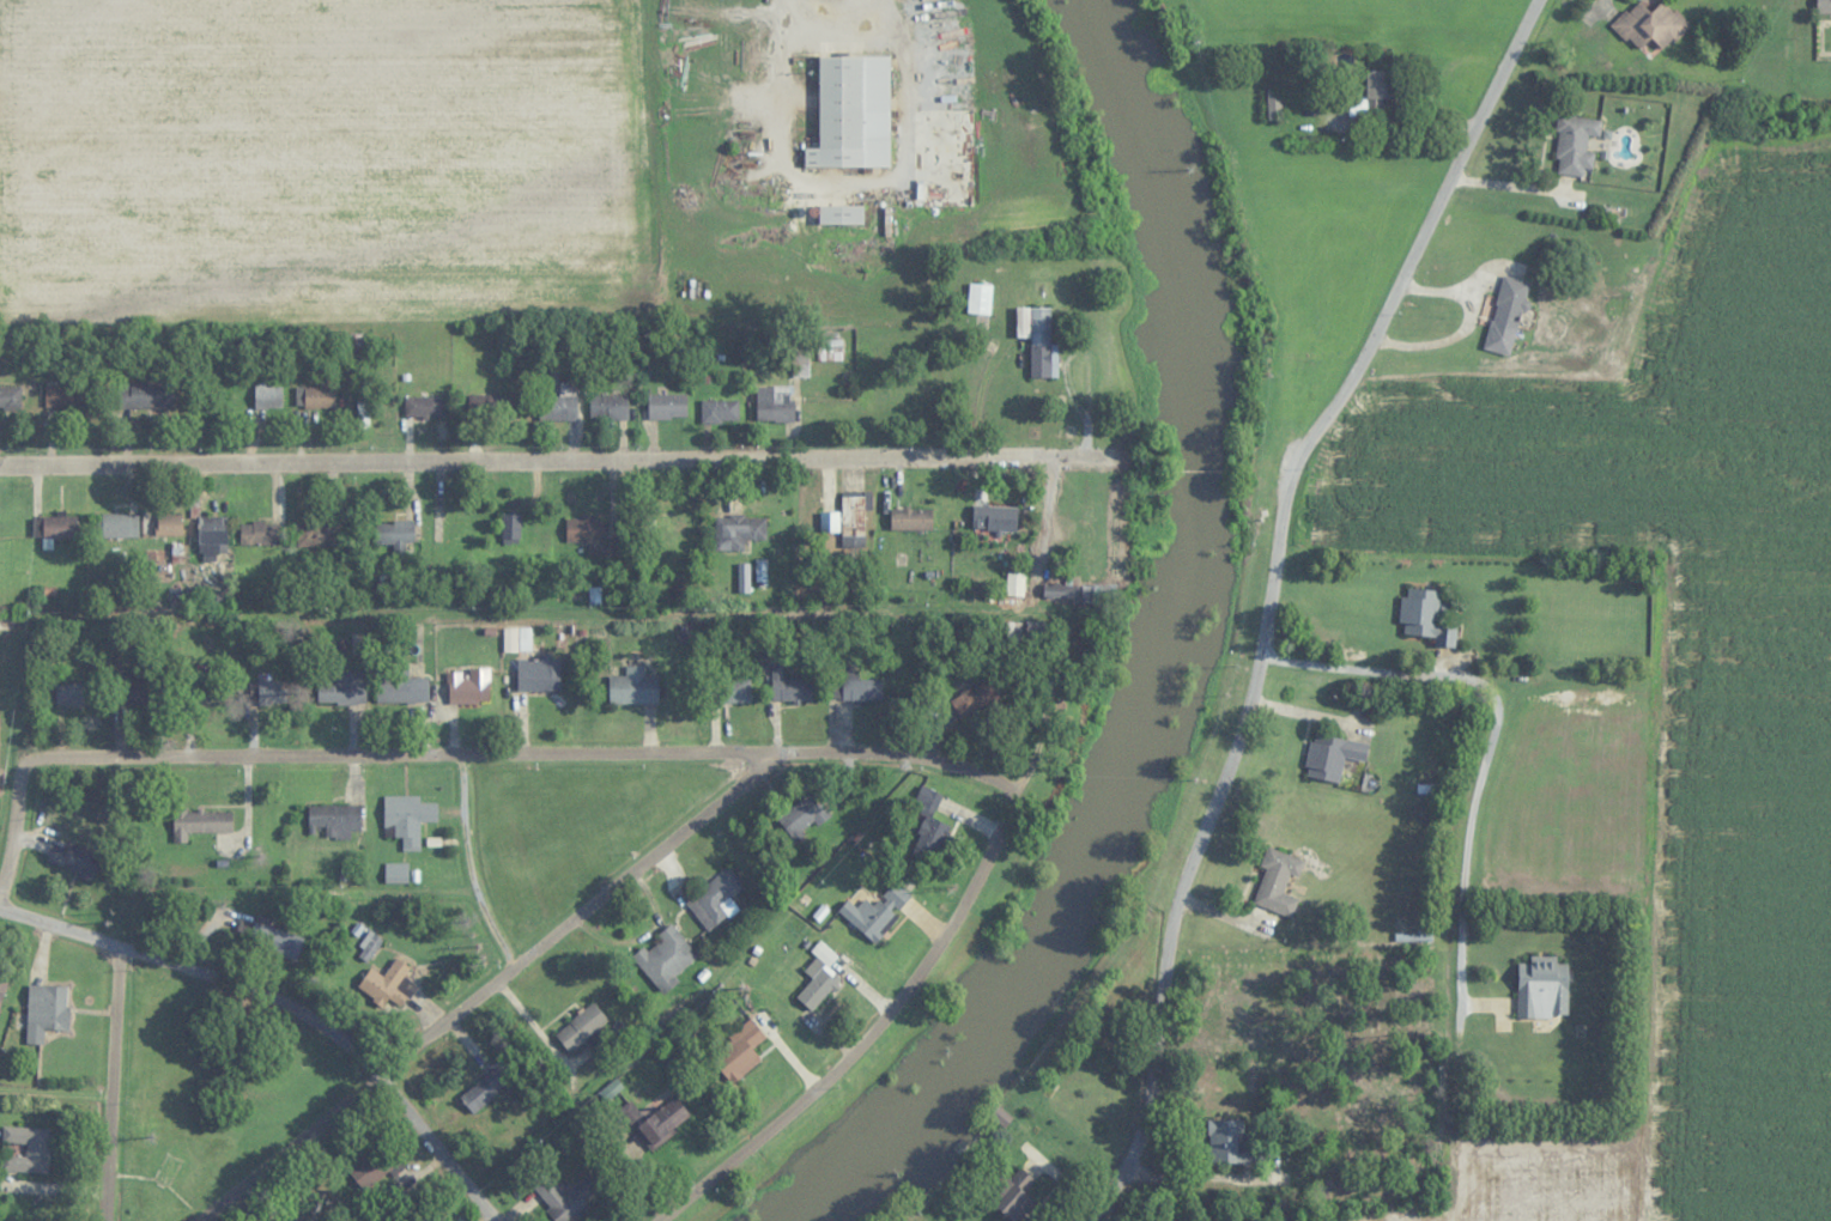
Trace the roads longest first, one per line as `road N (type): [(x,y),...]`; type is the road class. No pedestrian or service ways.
road 1 (residential): [(0,468),(1112,458)]
road 2 (residential): [(927,758),(880,752),(25,763)]
road 3 (residential): [(1088,1220),(1117,1180),(1152,1102),(1177,941),(1263,652),(1293,473)]
road 4 (residential): [(213,1220),(384,1073),(763,773),(774,753)]
road 5 (residential): [(657,1220),(838,1073),(891,1012),(977,883),(1007,822),(1010,791),(927,758)]
road 6 (residential): [(497,1220),(384,1073),(339,1035),(250,989),(0,909)]
road 7 (residential): [(1461,1009),(1472,820),(1496,697),(1471,678),(1263,652)]
road 8 (residential): [(1293,473),(1369,354),(1537,0)]
road 9 (residential): [(108,1220),(111,946)]
road 10 (residential): [(1010,791),(1037,747),(1048,660)]
road 11 (residential): [(0,892),(25,763)]

